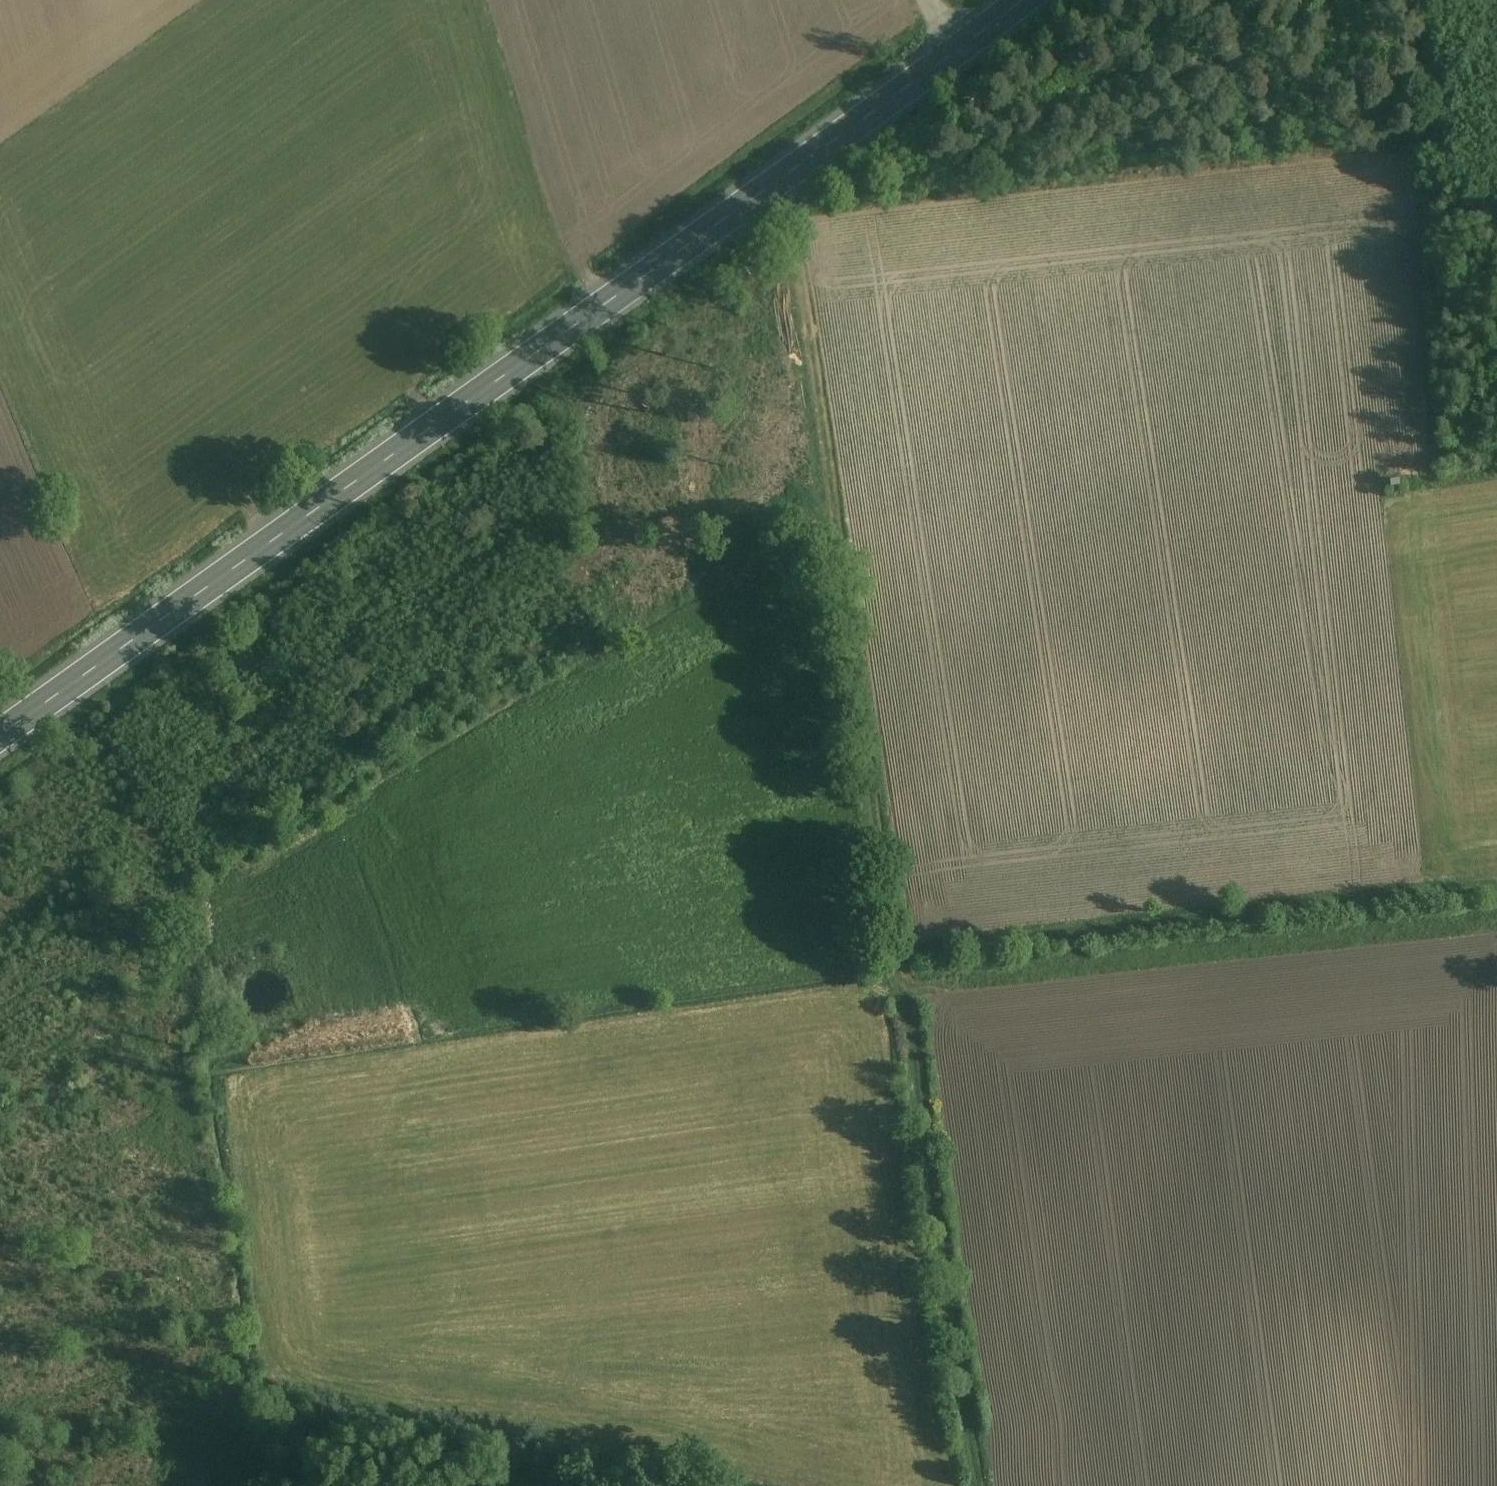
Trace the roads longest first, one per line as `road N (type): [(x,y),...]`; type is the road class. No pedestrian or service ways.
road 1 (secondary): [(954,53),(0,736)]
road 2 (track): [(783,174),(807,257),(892,950)]
road 3 (track): [(1496,877),(892,950)]
road 4 (track): [(892,950),(976,1485)]

